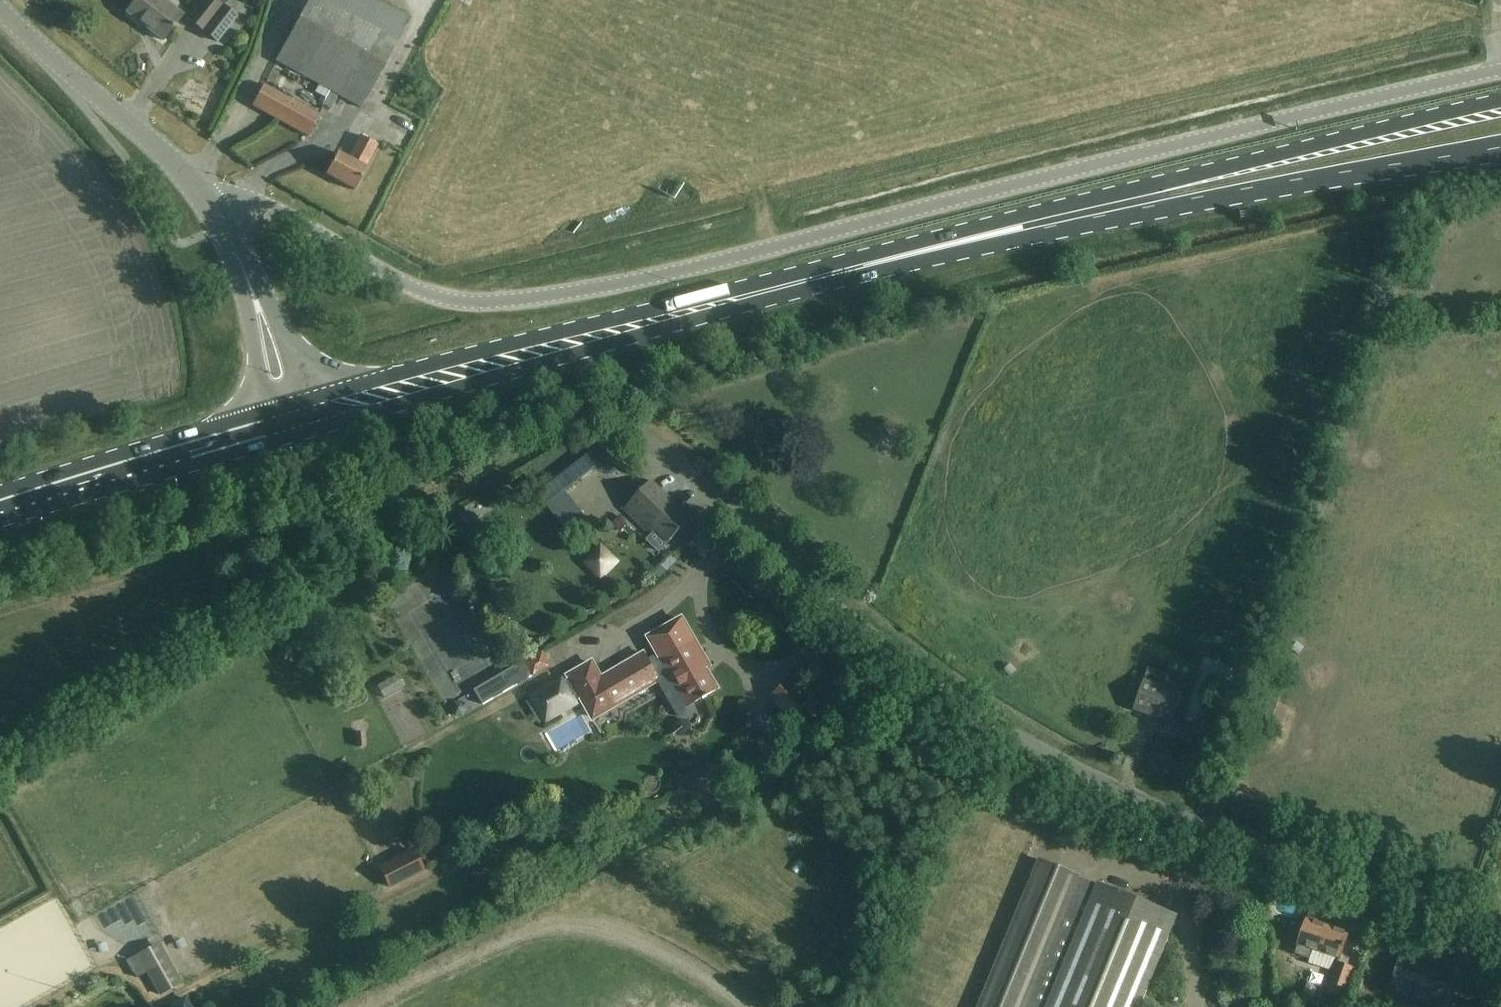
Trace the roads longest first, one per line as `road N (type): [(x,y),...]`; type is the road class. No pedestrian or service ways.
road 1 (unclassified): [(1500,70),(703,266),(517,301),(428,295),(270,206),(209,202)]
road 2 (primary): [(302,434),(832,284),(1500,151)]
road 3 (primary): [(1500,101),(312,398)]
road 4 (unclassified): [(1500,932),(1178,823),(1090,785),(943,697),(655,448)]
road 5 (primary): [(0,522),(302,434)]
road 6 (tertiary): [(209,202),(0,8)]
road 7 (primary): [(268,413),(0,494)]
road 8 (tertiary): [(312,398),(236,240),(209,202)]
road 9 (tertiary): [(209,202),(268,413)]

